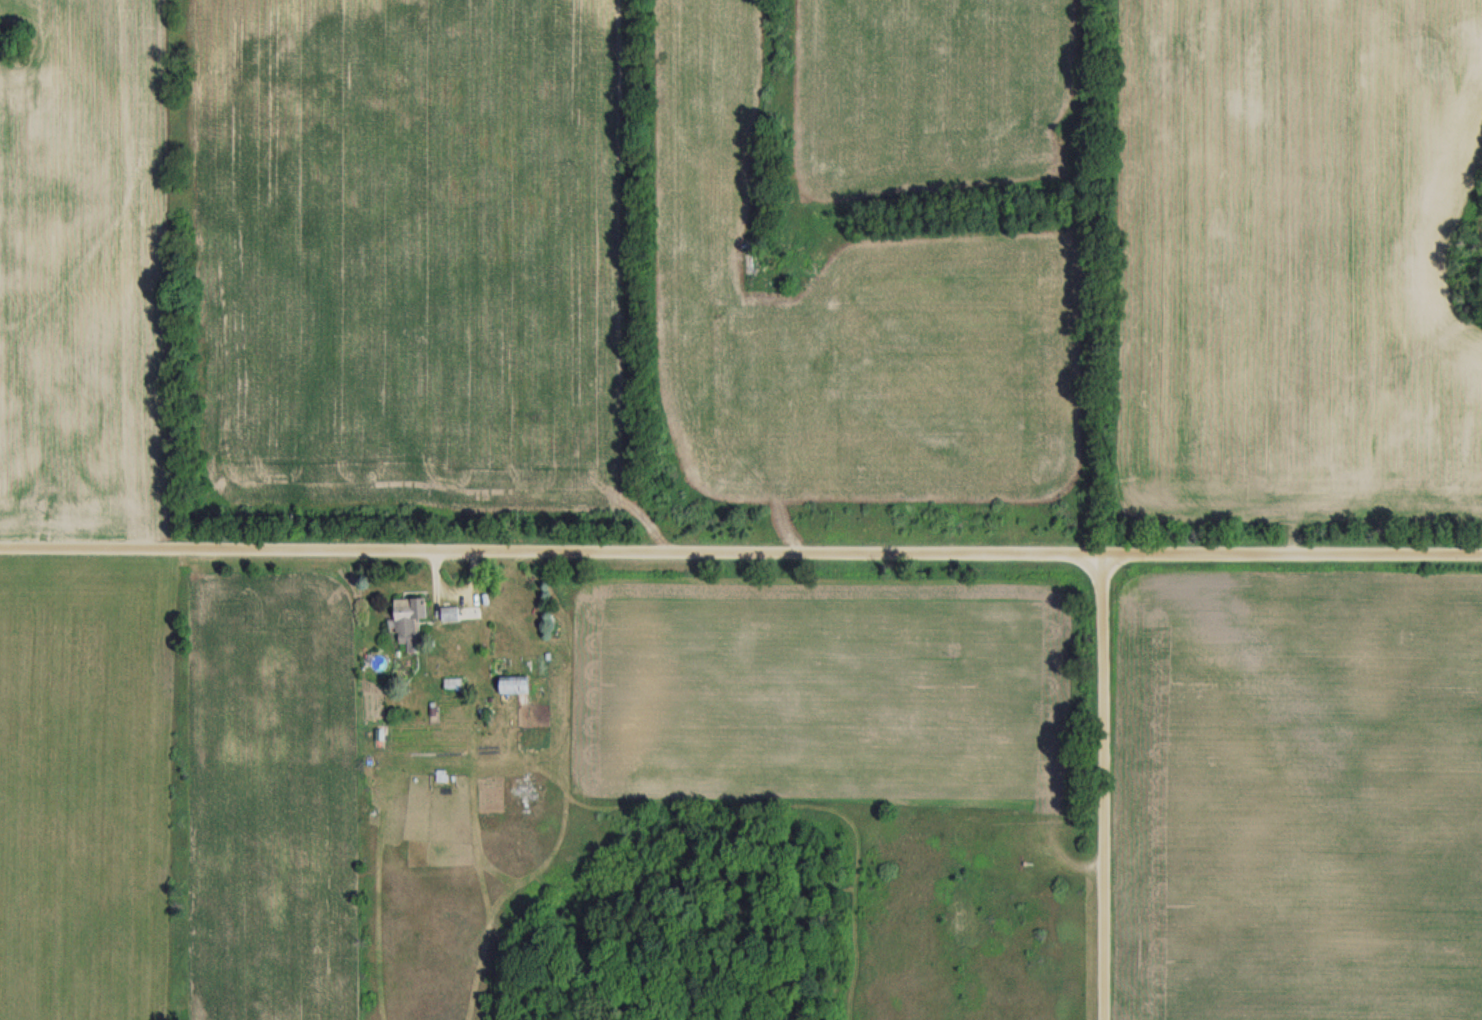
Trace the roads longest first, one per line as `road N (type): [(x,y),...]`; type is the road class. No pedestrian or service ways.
road 1 (residential): [(1481,554),(0,548)]
road 2 (residential): [(1105,1019),(1103,552)]

